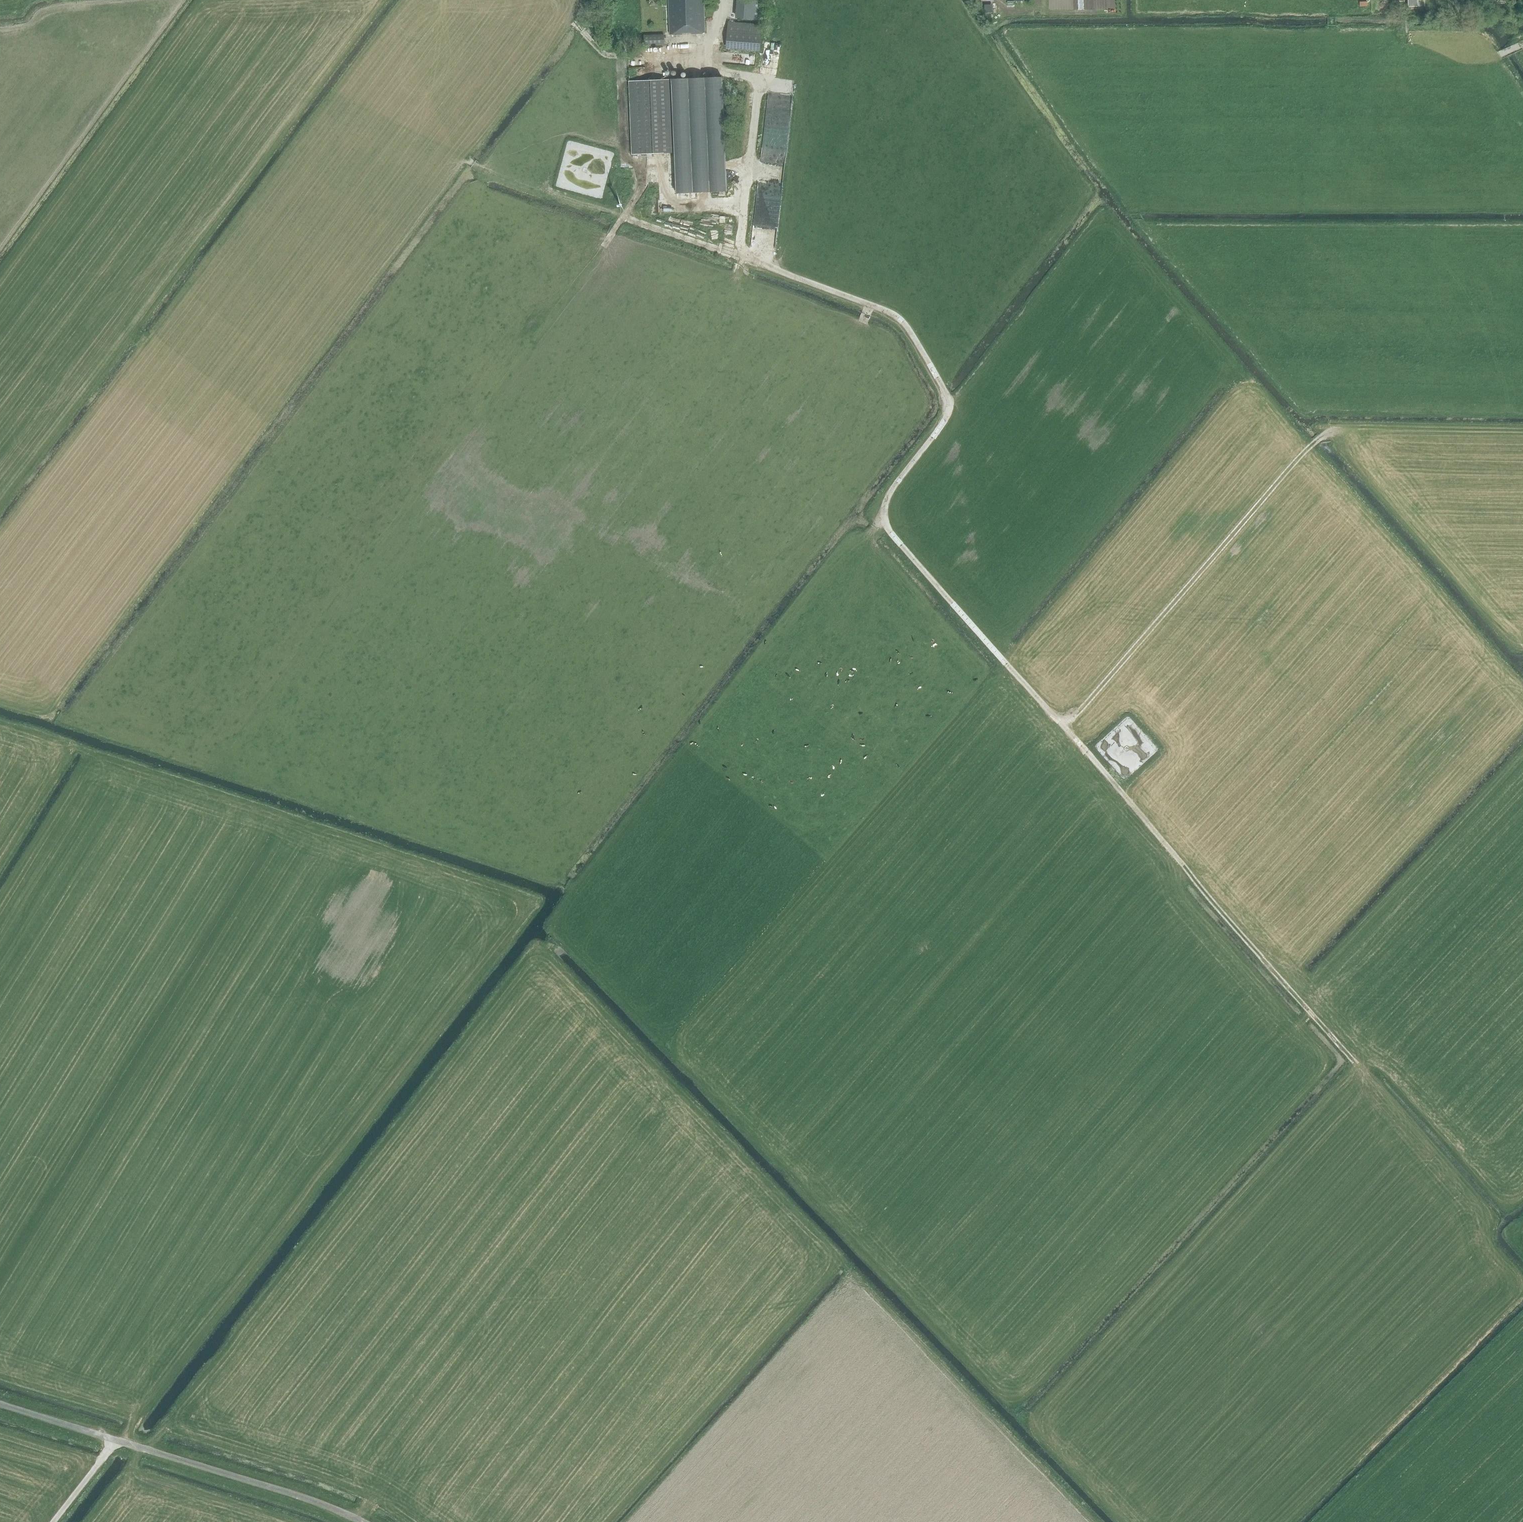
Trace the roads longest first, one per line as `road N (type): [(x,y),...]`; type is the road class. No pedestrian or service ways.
road 1 (track): [(1356,1069),(889,530),(886,499),(942,424),(946,394),(898,317),(743,252),(759,82),(709,64),(655,66)]
road 2 (track): [(1324,434),(1064,727)]
road 3 (track): [(0,1404),(362,1521)]
road 4 (track): [(623,216),(743,252)]

